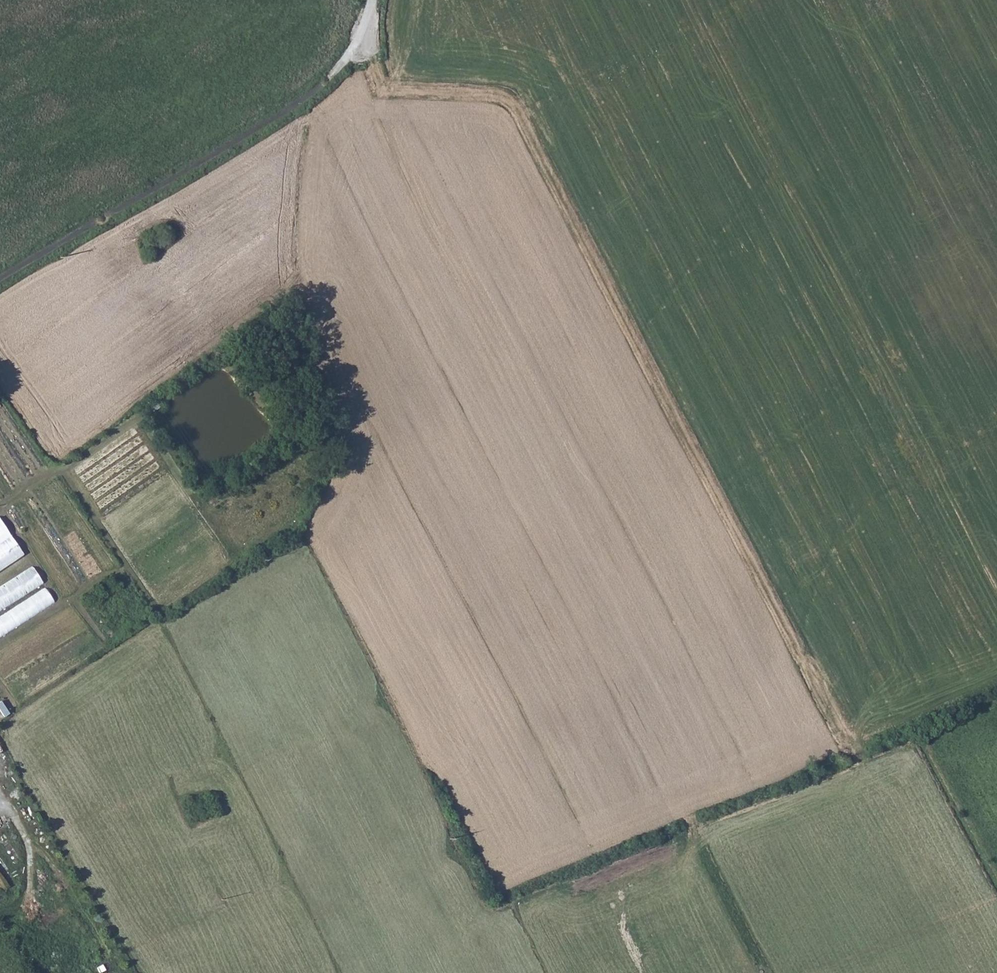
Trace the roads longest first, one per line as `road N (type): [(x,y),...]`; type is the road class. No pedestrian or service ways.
road 1 (track): [(358,43),(383,91),(379,111),(517,99),(589,239)]

